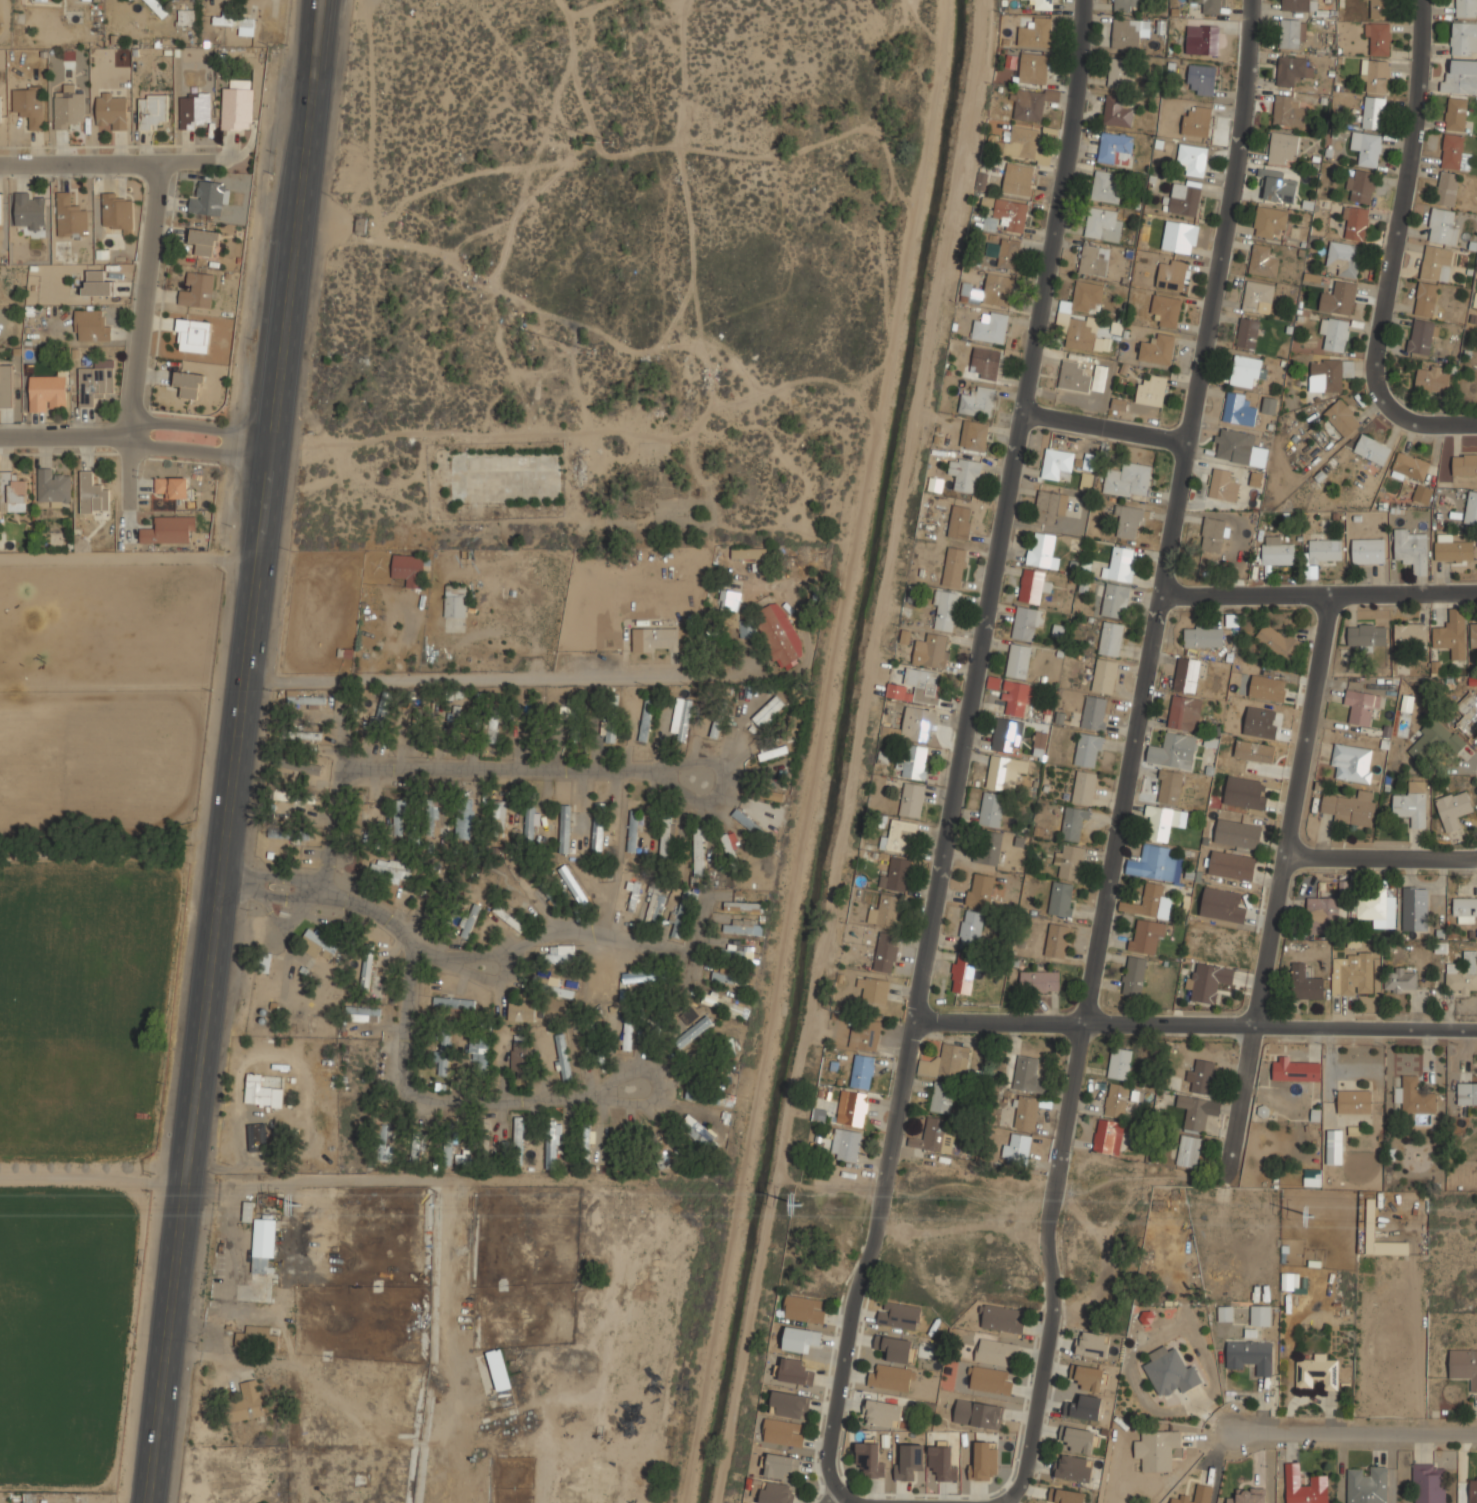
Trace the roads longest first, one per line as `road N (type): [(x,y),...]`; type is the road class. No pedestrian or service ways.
road 1 (residential): [(1255,0),(1239,162),(1213,270),(1164,595),(1048,1237),(1052,1317),(1025,1479),(1003,1502)]
road 2 (residential): [(1084,0),(1077,138),(921,1020),(872,1259),(853,1311),(829,1452),(835,1490)]
road 3 (primary): [(319,0),(150,1502)]
road 4 (residential): [(1334,598),(1235,1179)]
road 5 (residential): [(1476,1026),(1085,1033),(921,1020)]
road 6 (residential): [(318,910),(338,782),(356,769),(714,776)]
road 7 (residential): [(1426,0),(1420,110),(1377,359),(1388,400),(1422,420),(1476,424)]
road 8 (residential): [(222,897),(358,915),(420,948),(484,962),(553,941),(696,958)]
road 9 (residential): [(1476,592),(1164,595)]
road 10 (residential): [(127,434),(159,165)]
road 11 (residential): [(1476,1437),(1230,1432)]
road 12 (residential): [(0,167),(213,164)]
road 13 (residential): [(1476,861),(1288,858)]
road 14 (residential): [(1184,442),(1031,412)]
road 15 (residential): [(137,434),(150,446),(269,462)]
road 16 (residential): [(0,437),(137,434)]
road 17 (residential): [(271,437),(165,423),(137,434)]

